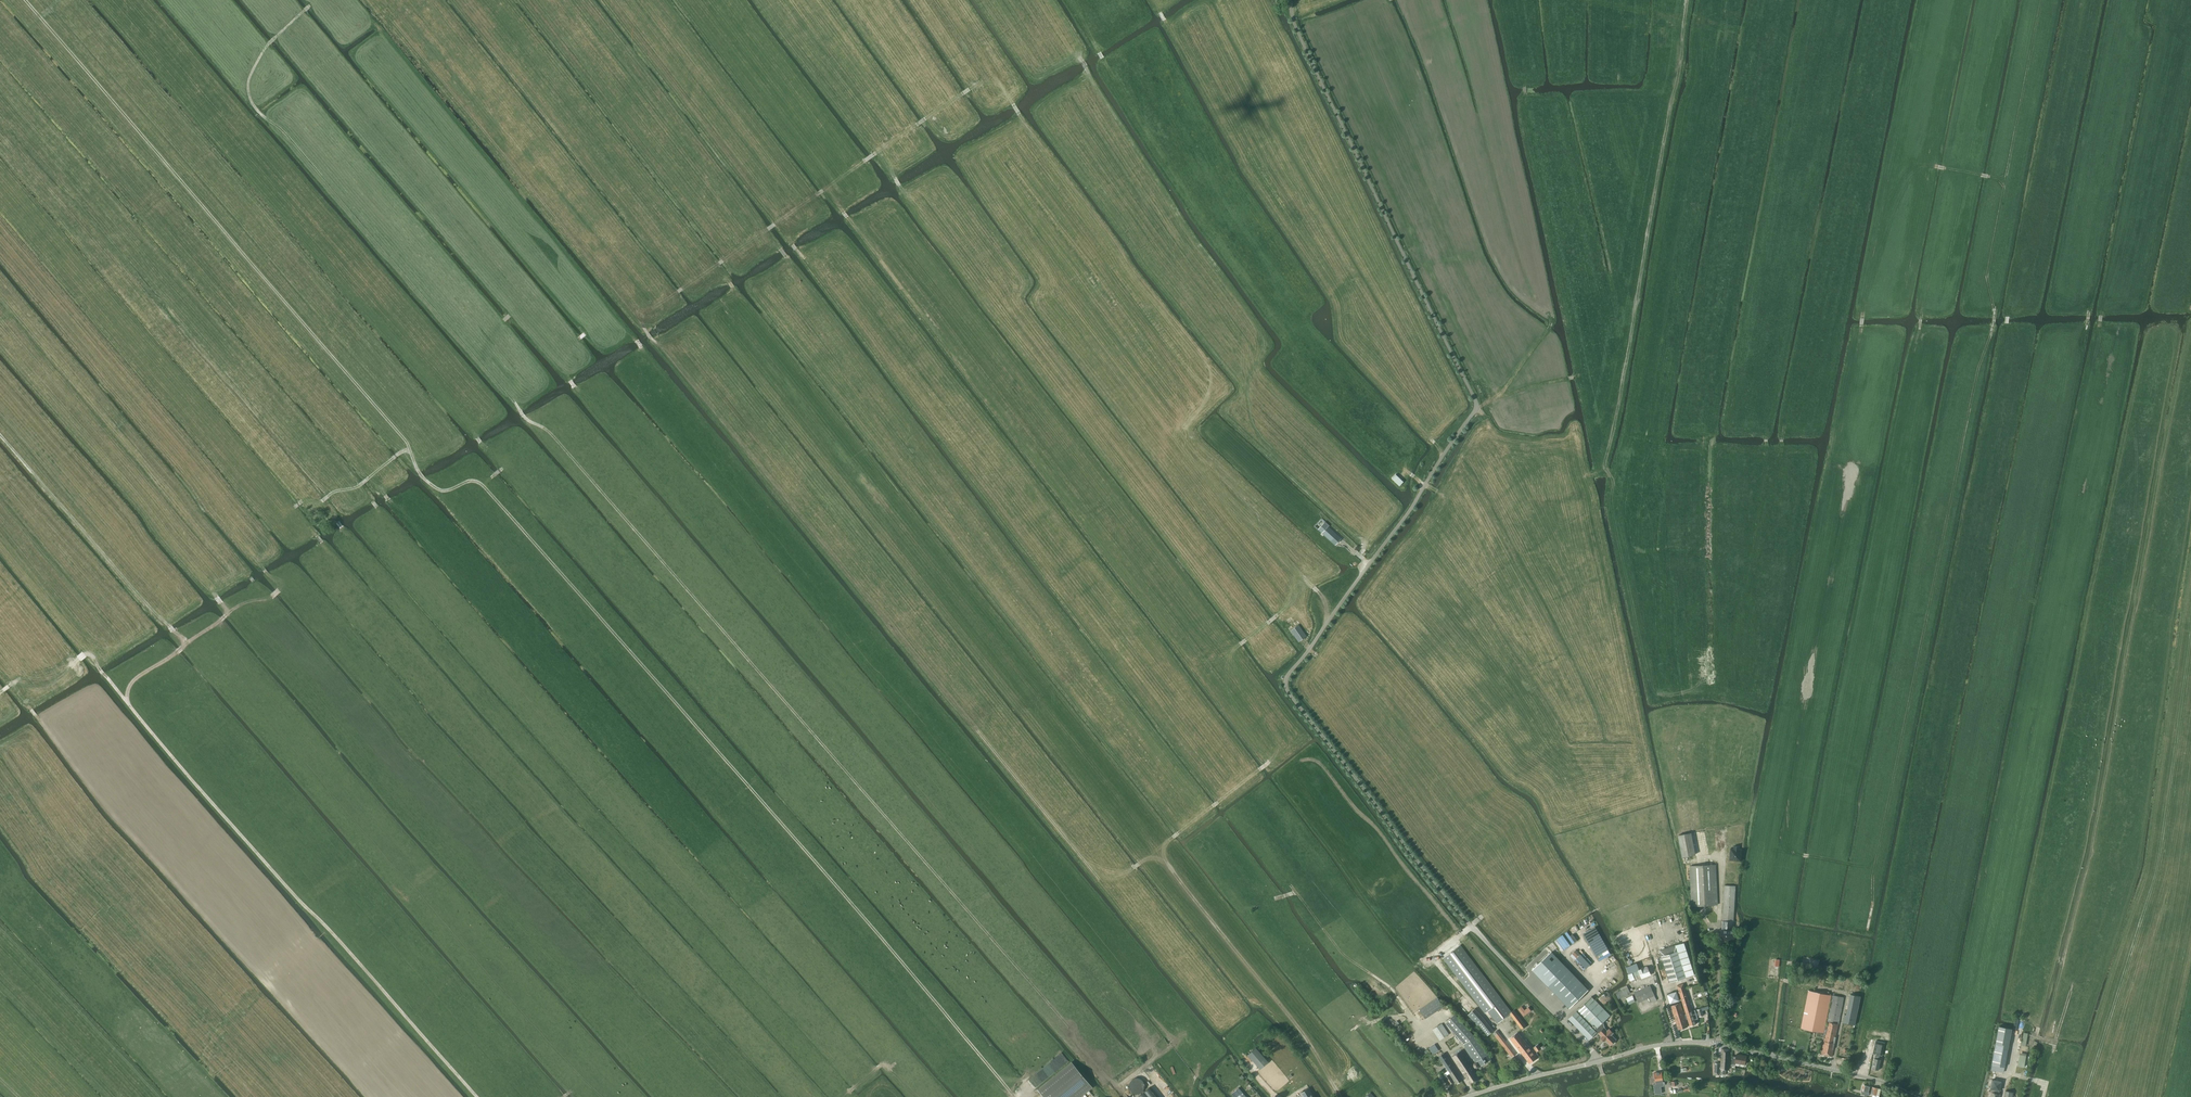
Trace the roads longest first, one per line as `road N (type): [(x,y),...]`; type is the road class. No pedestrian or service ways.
road 1 (track): [(1127,1096),(555,438),(525,417),(282,128),(258,112),(251,75),(312,5)]
road 2 (track): [(1433,957),(1421,963),(685,0)]
road 3 (track): [(1134,869),(1097,876),(389,16)]
road 4 (track): [(1868,927),(1980,361),(1994,323),(1988,279),(2041,0)]
road 5 (track): [(1015,1096),(481,483),(442,491),(420,474),(410,450)]
road 6 (track): [(1223,799),(779,222)]
road 7 (track): [(410,450),(24,0)]
road 8 (track): [(477,1096),(126,701)]
road 9 (track): [(1522,0),(1524,86),(1580,371),(1493,399)]
road 10 (unclassified): [(1916,1096),(1876,1080),(1706,1042),(1599,1061)]
road 11 (track): [(2090,314),(2131,0)]
road 12 (track): [(1341,1096),(1150,856)]
road 13 (track): [(816,195),(969,90),(990,87),(1020,114)]
road 14 (track): [(126,701),(135,680),(243,605),(281,590),(263,568)]
road 15 (track): [(816,195),(677,293)]
road 16 (track): [(1713,0),(1709,23),(1582,0)]
road 17 (unclassified): [(1465,1096),(1599,1061)]
road 18 (track): [(1545,309),(1550,329),(1478,410)]
road 19 (track): [(296,506),(357,487),(410,450)]

